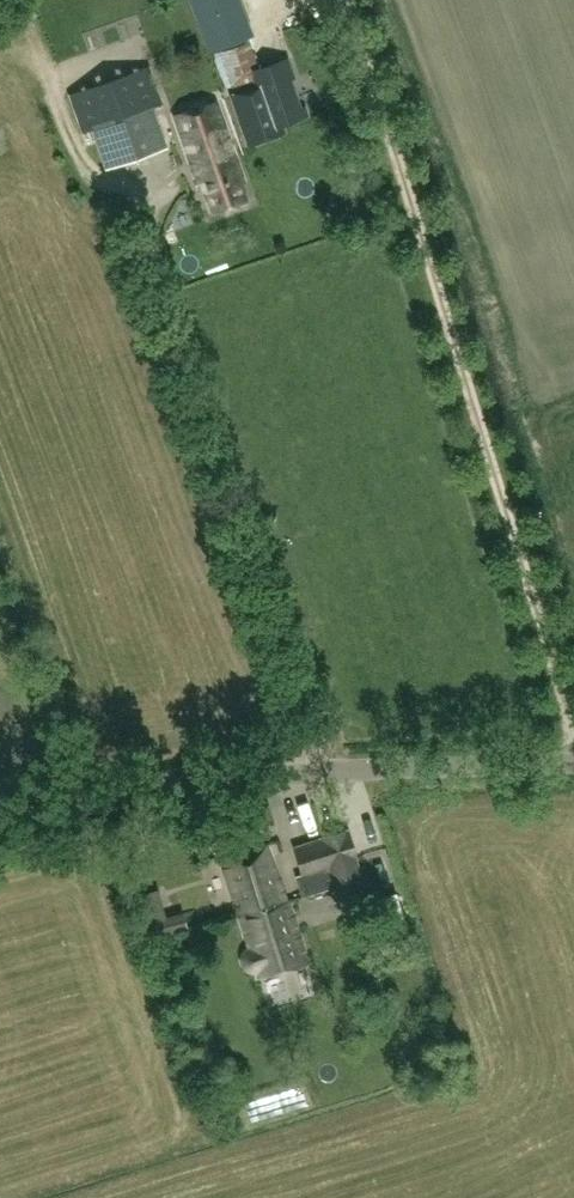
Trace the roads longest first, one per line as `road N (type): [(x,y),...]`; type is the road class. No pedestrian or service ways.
road 1 (track): [(341,0),(408,187),(573,729)]
road 2 (unclassified): [(0,831),(127,799),(218,787),(573,772)]
road 3 (track): [(152,275),(316,783)]

